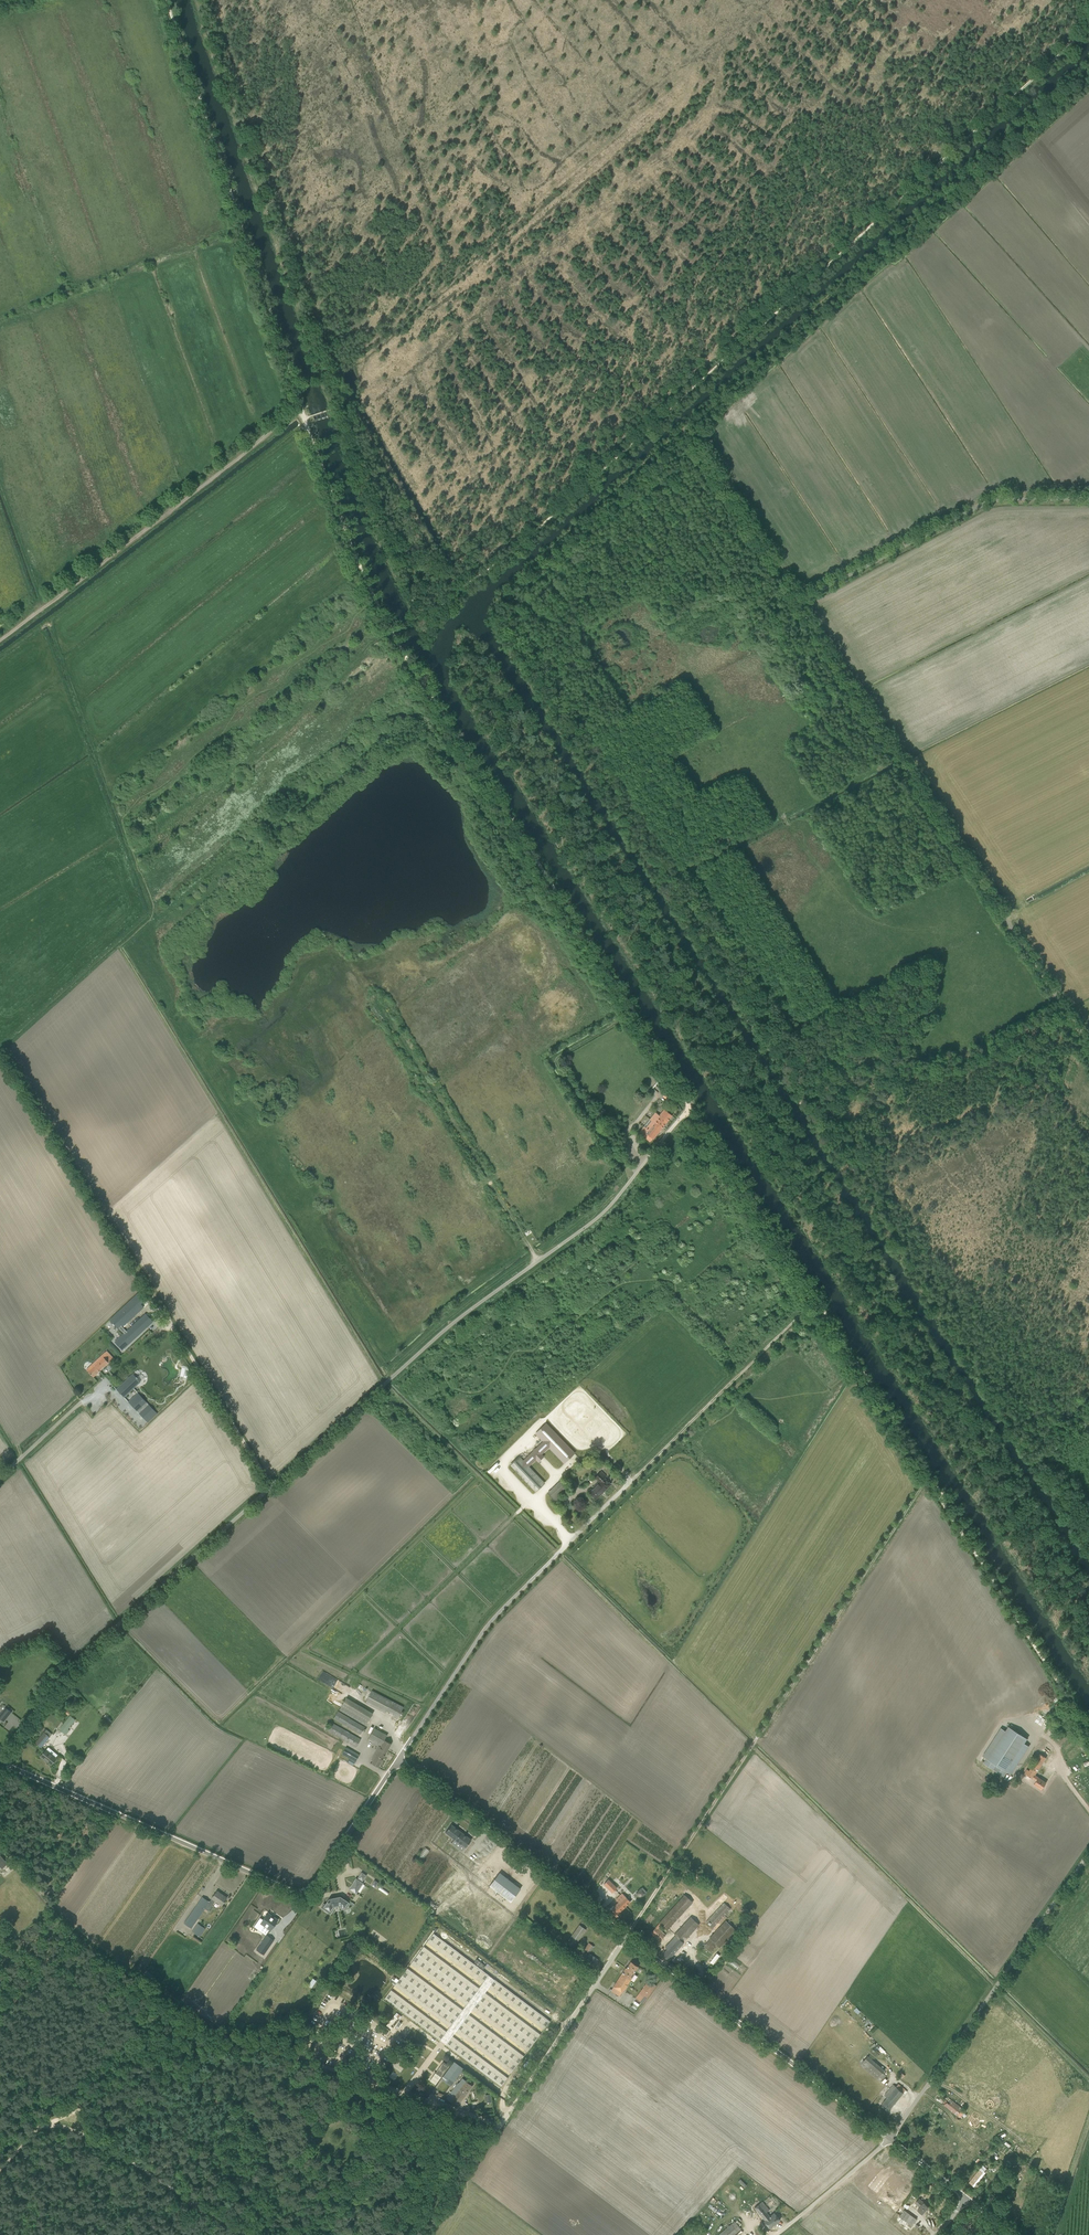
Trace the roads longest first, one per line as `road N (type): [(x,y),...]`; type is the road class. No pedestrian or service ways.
road 1 (track): [(329,410),(411,600),(435,609),(526,539),(1088,28)]
road 2 (unclassified): [(0,1757),(133,1608),(453,1323),(606,1211),(680,1118)]
road 3 (unclassified): [(1088,1039),(803,604),(999,504),(1088,501)]
road 4 (track): [(689,1109),(400,647),(305,418)]
road 5 (unclassified): [(627,1937),(397,1762),(314,1891),(295,1896),(0,1760)]
road 6 (track): [(816,1298),(491,1621),(397,1762)]
road 7 (track): [(927,1479),(627,1937)]
road 8 (track): [(272,1486),(6,1051)]
road 9 (track): [(927,1479),(707,1126),(689,1109)]
road 10 (track): [(303,412),(168,0)]
road 11 (track): [(197,0),(334,410)]
road 12 (track): [(0,639),(303,412)]
road 13 (unclassified): [(1088,1851),(890,2140)]
road 14 (unclassified): [(890,2140),(627,1937)]
road 15 (track): [(1088,1736),(927,1479)]
road 16 (track): [(430,2234),(504,2125),(377,2086)]
road 17 (unclassified): [(627,1937),(504,2125)]
road 18 (track): [(252,2234),(62,2118)]
road 19 (track): [(694,443),(803,604)]
road 20 (track): [(0,1833),(13,1860),(86,1938)]

